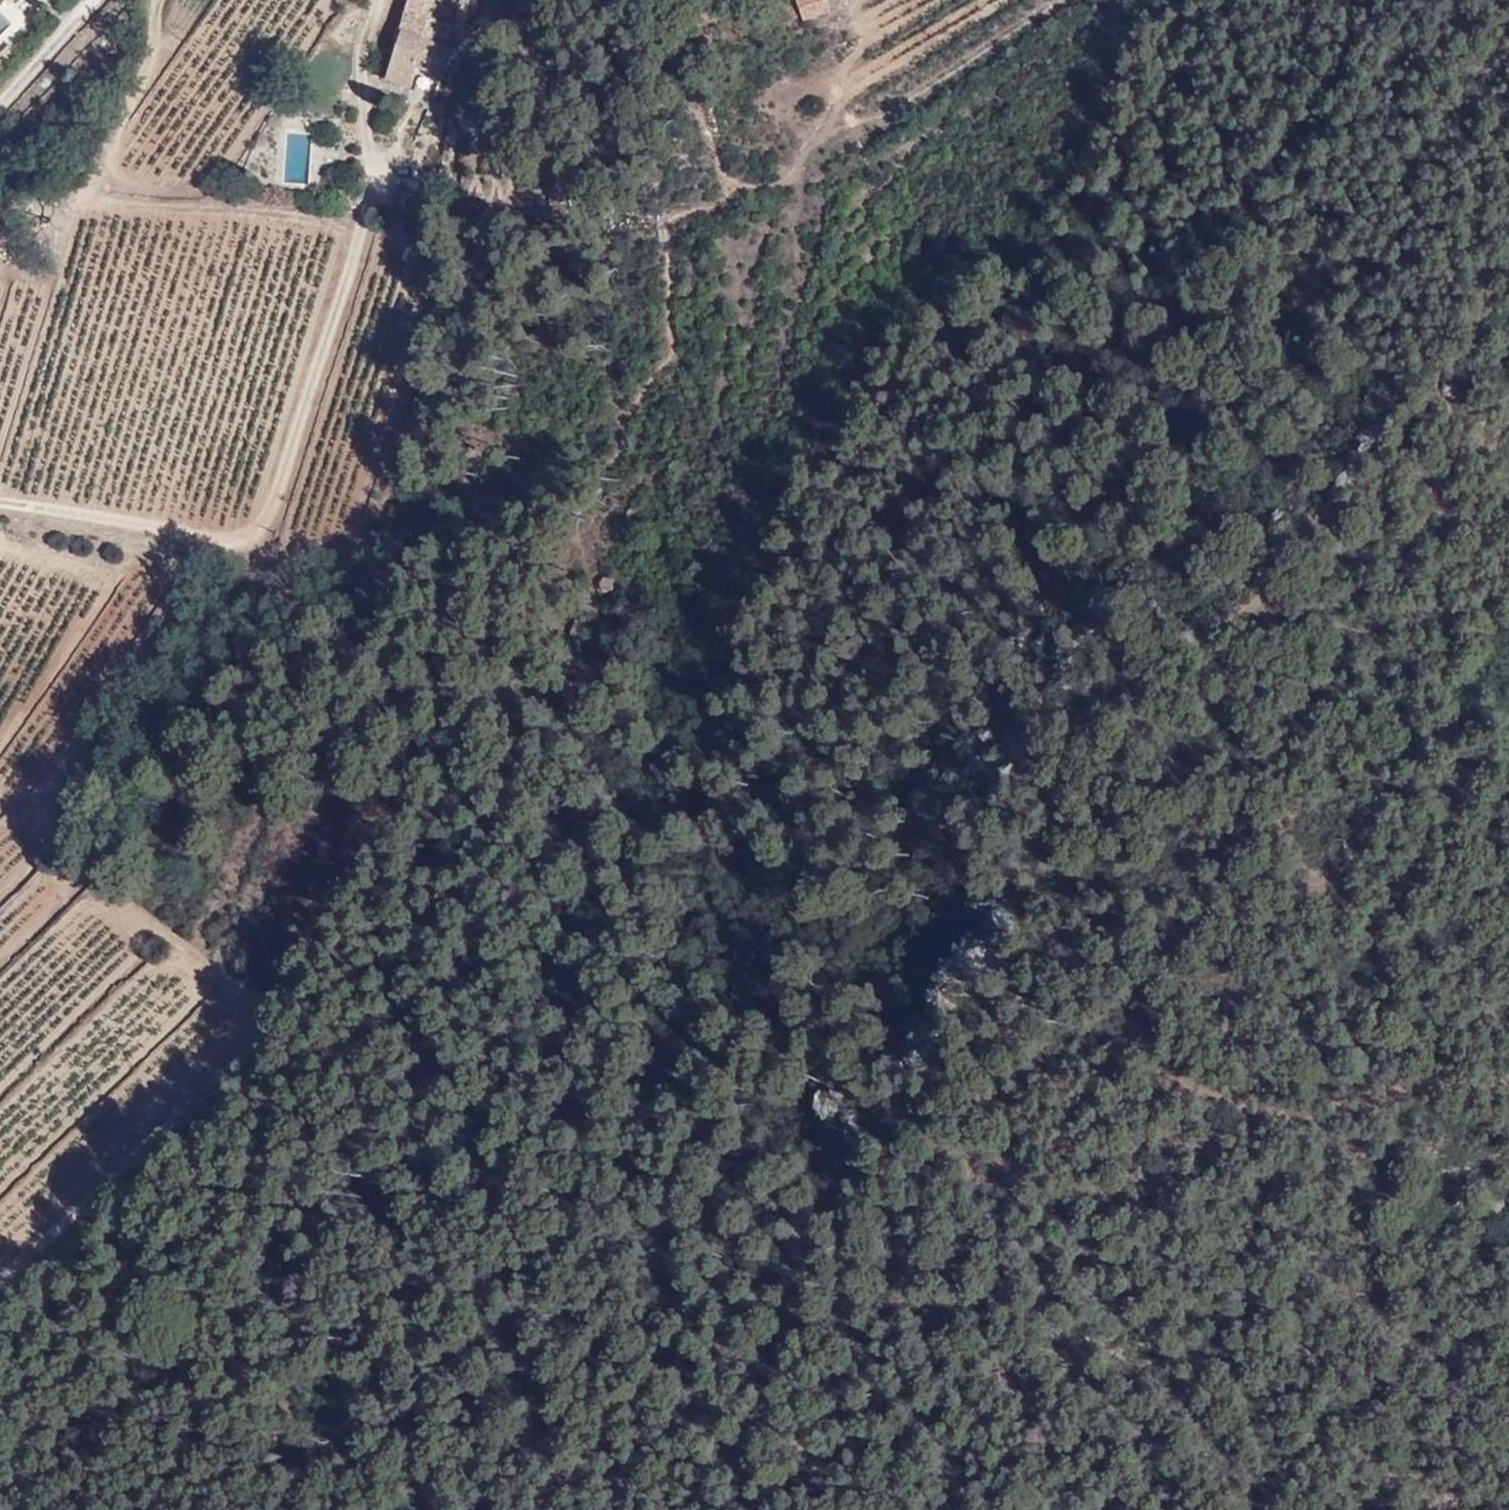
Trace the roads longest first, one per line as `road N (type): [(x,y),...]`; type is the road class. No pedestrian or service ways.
road 1 (unclassified): [(0,108),(93,0)]

